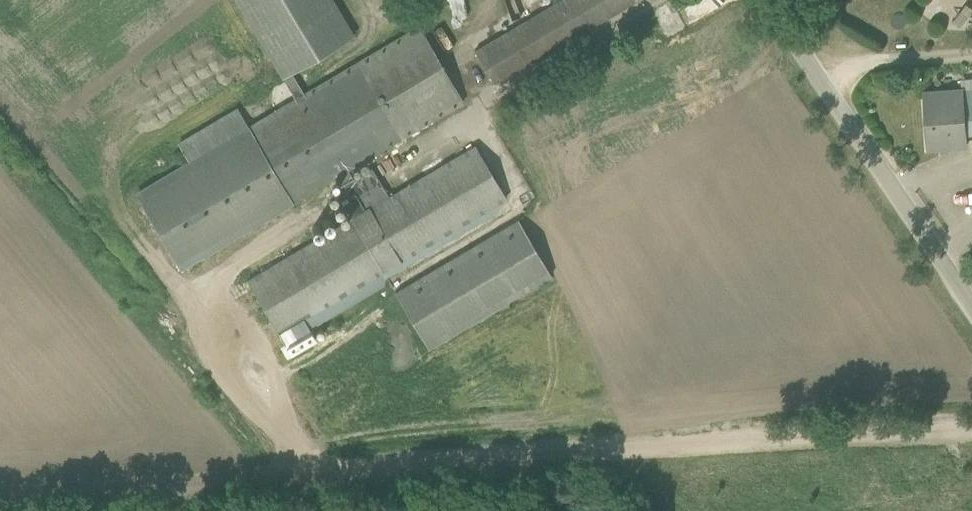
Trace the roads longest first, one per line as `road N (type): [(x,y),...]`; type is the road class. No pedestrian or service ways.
road 1 (track): [(0,507),(971,431)]
road 2 (unclassified): [(971,304),(765,0)]

